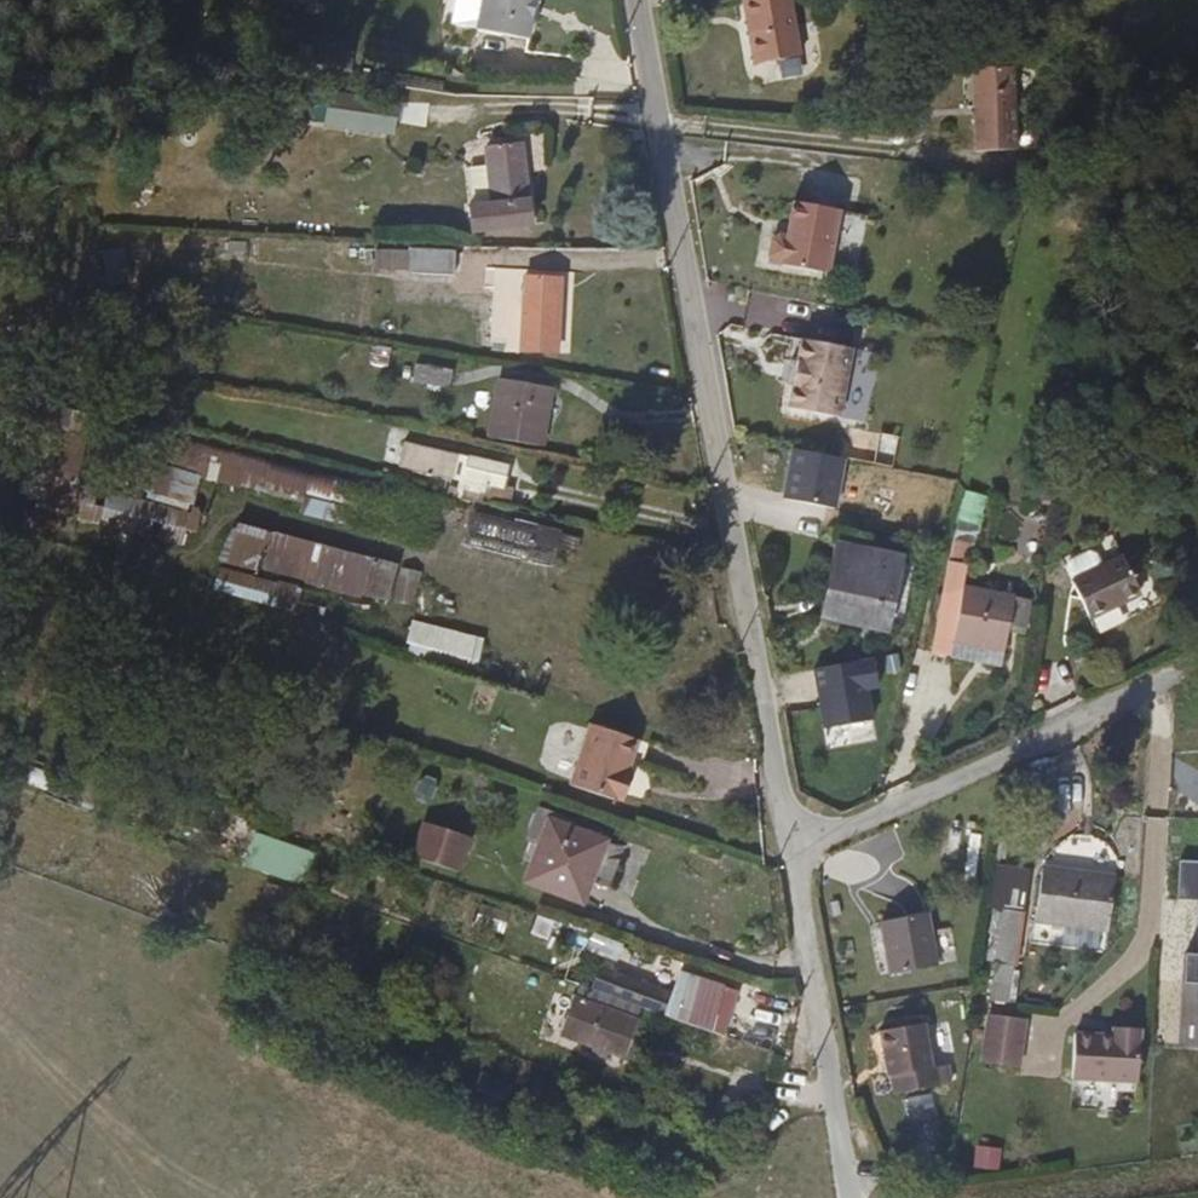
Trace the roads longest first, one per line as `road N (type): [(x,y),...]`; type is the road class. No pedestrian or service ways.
road 1 (residential): [(634,0),(786,861)]
road 2 (residential): [(1160,687),(786,861)]
road 3 (unclassified): [(1160,687),(1148,935),(1132,965),(1066,1025)]
road 4 (residential): [(786,861),(840,1197)]

